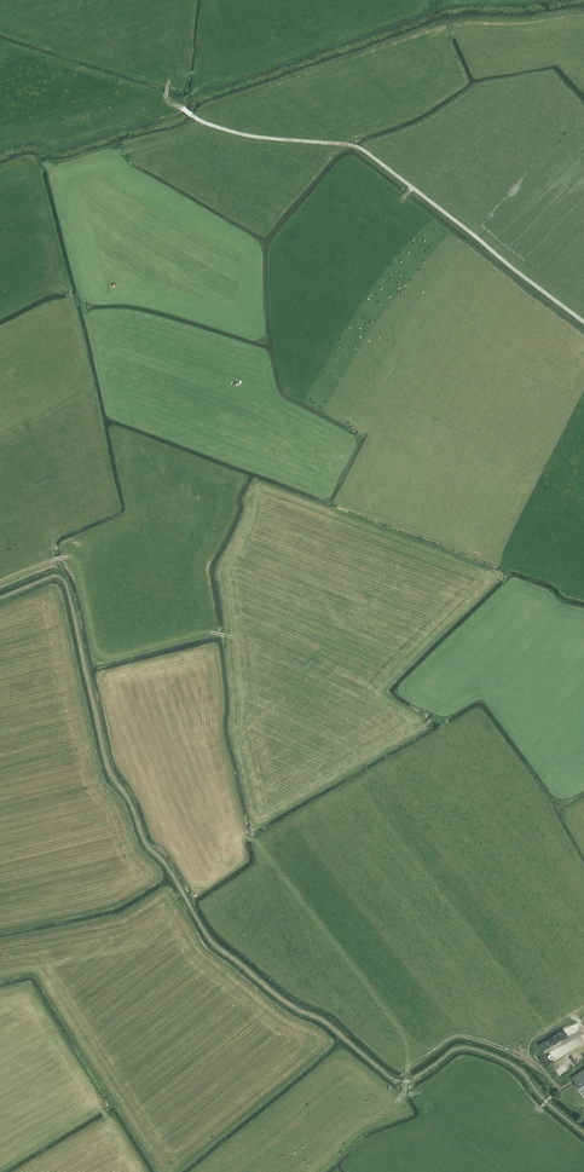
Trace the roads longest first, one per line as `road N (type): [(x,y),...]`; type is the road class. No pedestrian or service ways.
road 1 (track): [(172,79),(168,103),(208,124),(360,148),(583,322)]
road 2 (track): [(398,1104),(408,1065),(458,1036),(530,1057),(559,1090)]

